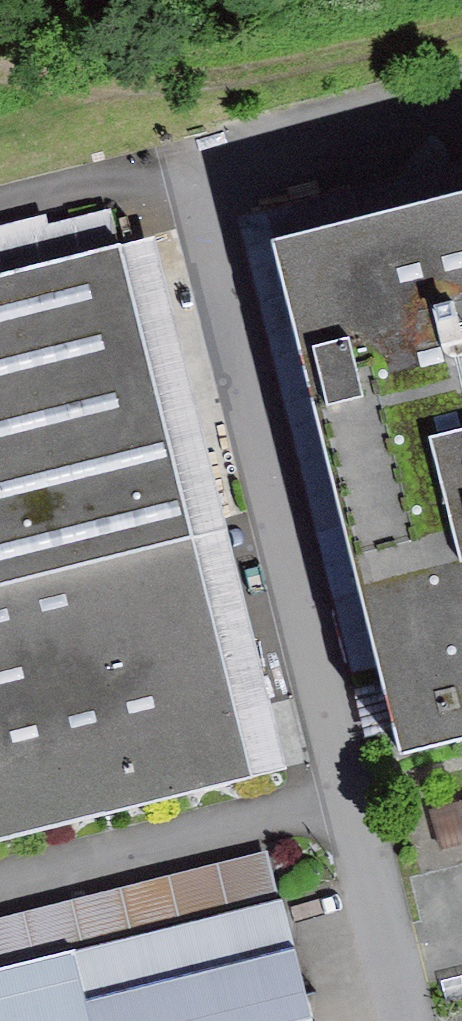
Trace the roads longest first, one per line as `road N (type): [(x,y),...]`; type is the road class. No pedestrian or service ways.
road 1 (track): [(461,8),(191,75),(0,79)]

